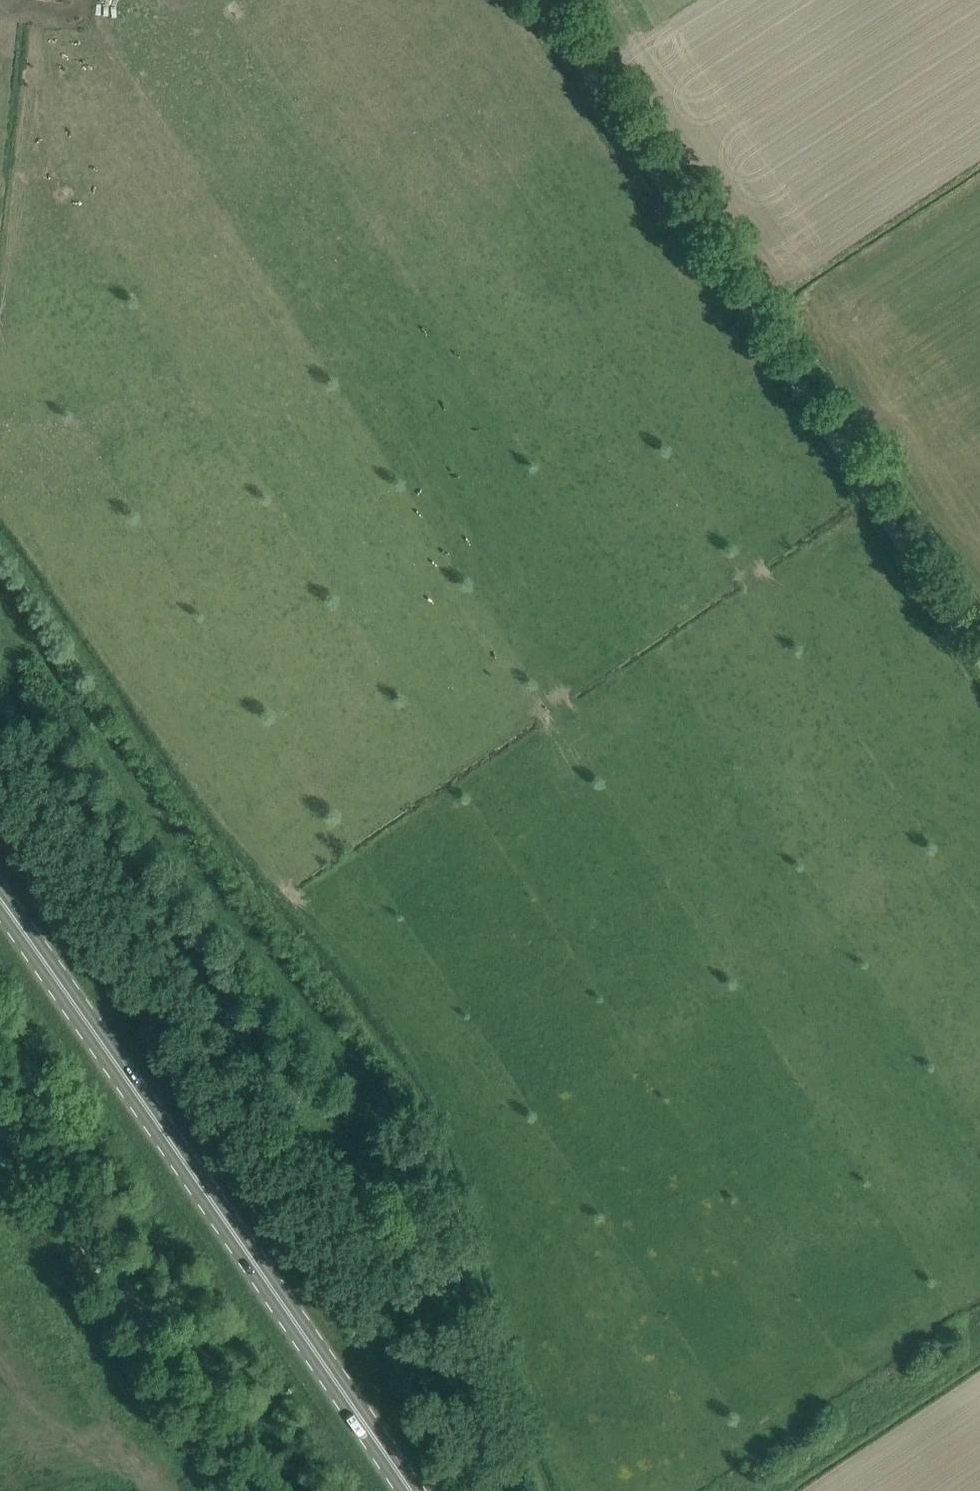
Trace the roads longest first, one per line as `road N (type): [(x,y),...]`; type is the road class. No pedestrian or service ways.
road 1 (unclassified): [(979,656),(545,0)]
road 2 (secondary): [(394,1490),(0,914)]
road 3 (unclassified): [(259,1490),(0,1115)]

